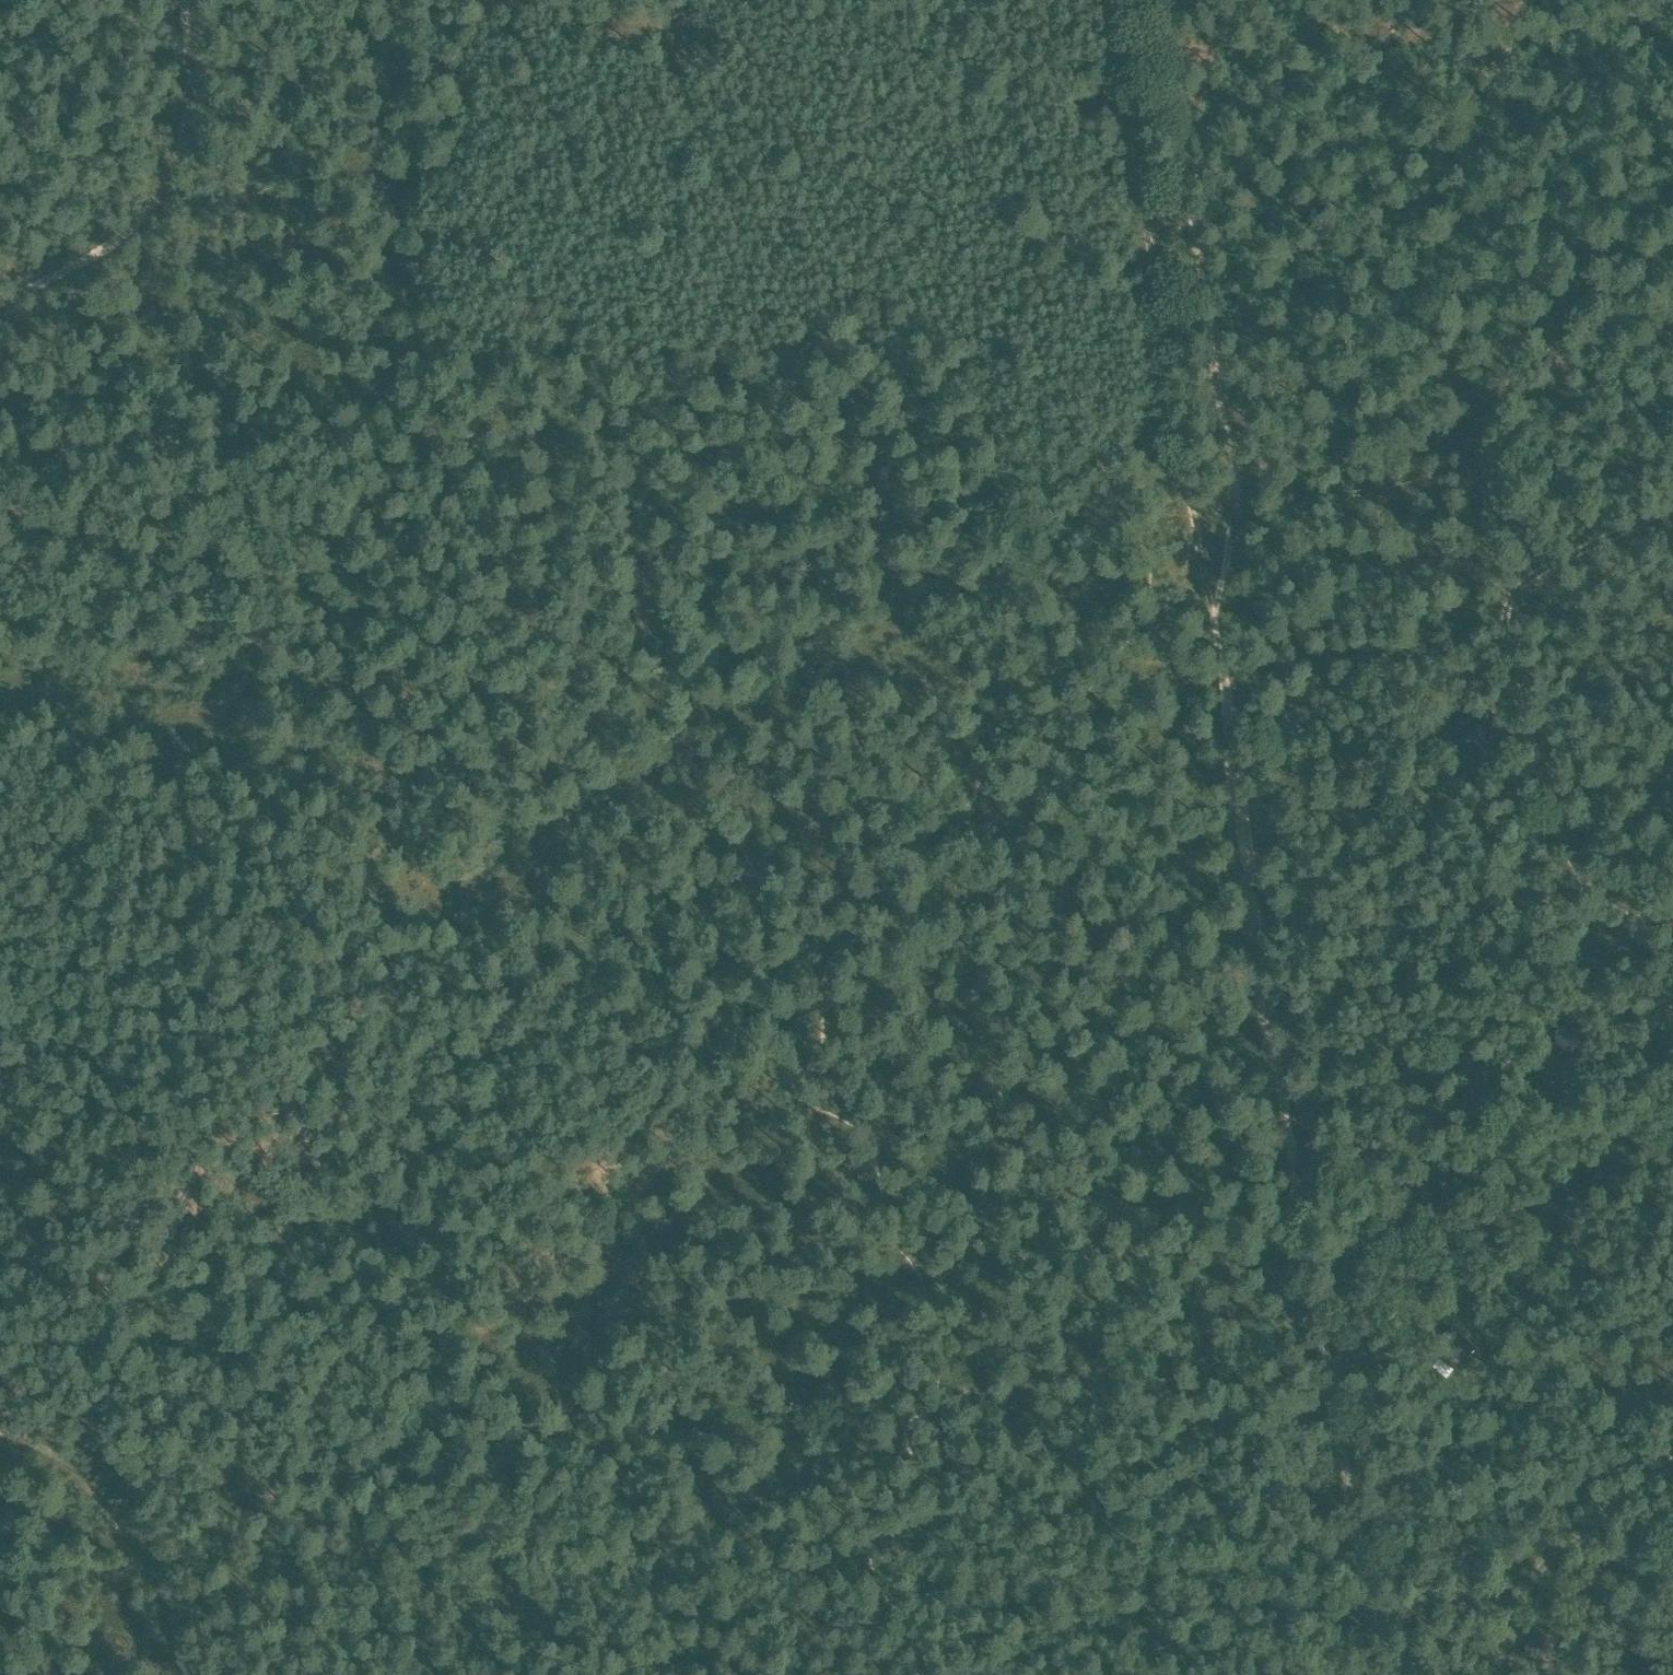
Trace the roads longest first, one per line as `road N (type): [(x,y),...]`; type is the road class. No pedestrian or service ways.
road 1 (track): [(171,1674),(118,1524),(218,1557),(400,1580),(528,1606),(589,1595),(762,1469),(1232,1341),(1309,1312)]
road 2 (track): [(1161,0),(1238,545),(1195,598)]
road 3 (track): [(1672,509),(1218,742)]
road 4 (track): [(1230,484),(1672,247)]
road 5 (track): [(0,313),(136,227),(171,195),(187,111),(184,0)]
road 6 (track): [(1477,612),(1590,896),(1672,941)]
road 7 (track): [(1672,1488),(1646,1504),(1563,1600)]
road 8 (track): [(118,1524),(30,1445),(0,1429)]

